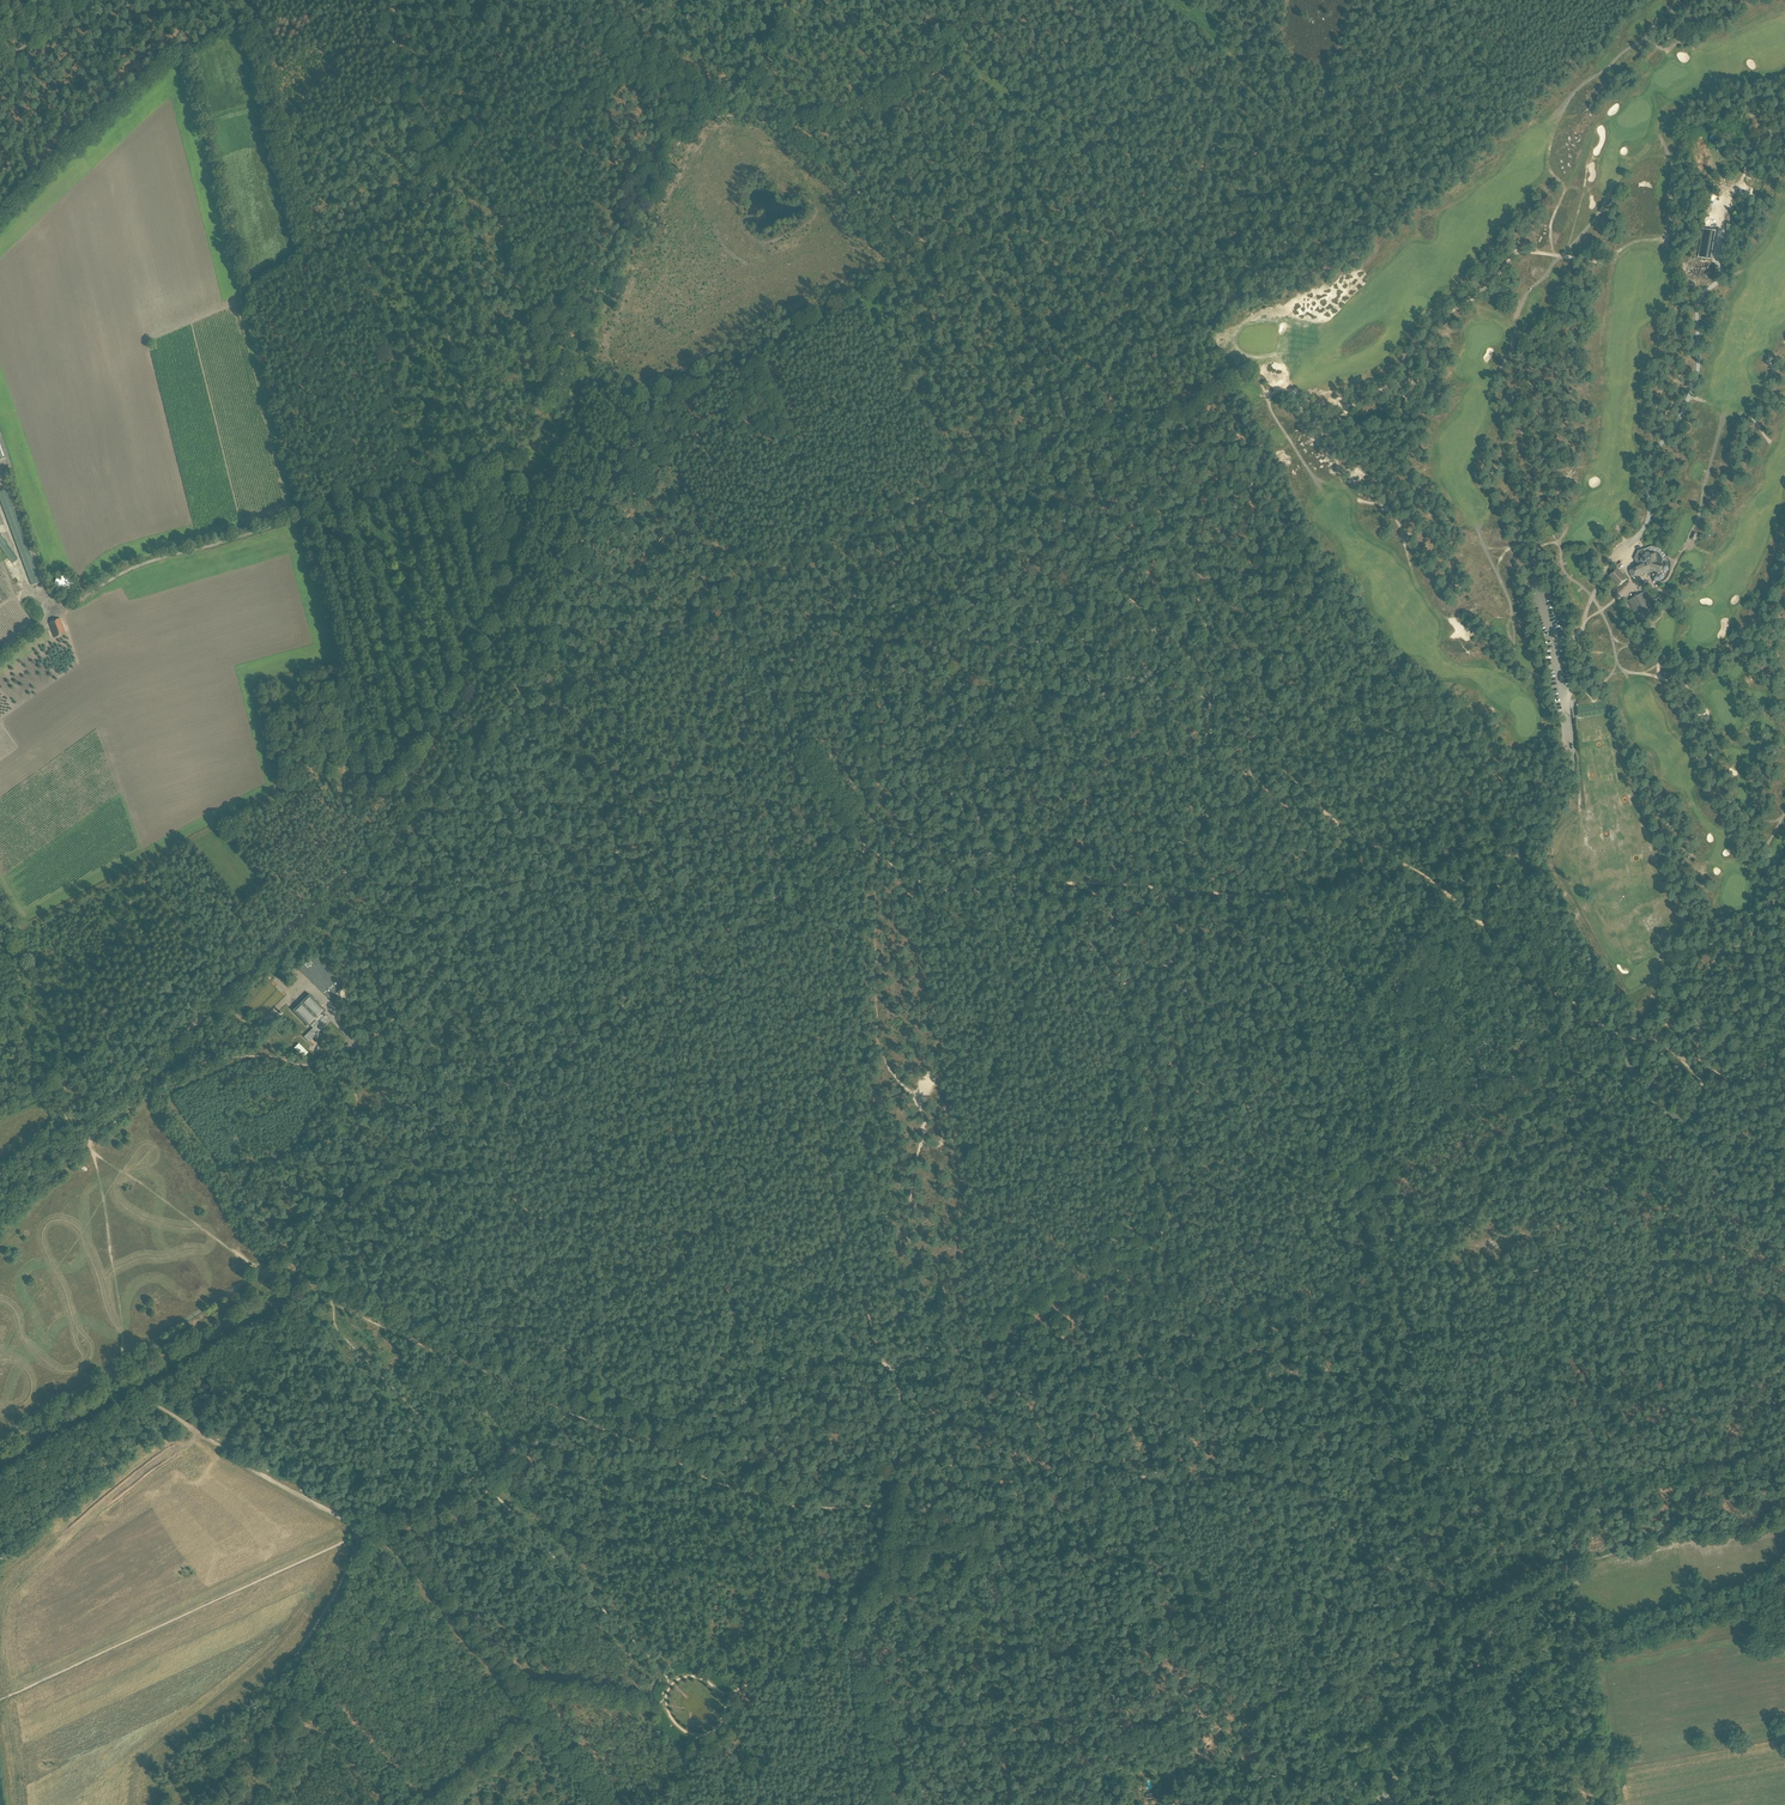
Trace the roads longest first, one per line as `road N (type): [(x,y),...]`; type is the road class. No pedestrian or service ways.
road 1 (track): [(86,594),(145,563),(540,448),(652,181),(709,112)]
road 2 (track): [(476,0),(570,15),(665,88),(709,112),(756,120),(830,166),(900,226),(956,251),(976,272),(1033,385),(1045,390),(1137,334)]
road 3 (track): [(887,1365),(839,1213),(818,1105),(857,833)]
road 4 (track): [(1150,1479),(1193,1365),(1192,1346),(1090,1002)]
road 5 (track): [(857,833),(869,716),(892,654),(985,561),(1073,446),(1104,425)]
road 6 (track): [(1104,425),(1139,461),(1205,617),(1210,712),(1220,744),(1279,798),(1330,818)]
road 7 (track): [(381,0),(422,174),(473,468)]
road 8 (track): [(857,833),(478,1112)]
road 9 (track): [(1137,334),(1260,0)]
road 10 (track): [(1784,1570),(1726,1601),(1523,1667),(1505,1663),(1473,1619)]
road 11 (track): [(0,1450),(299,1268)]
road 12 (track): [(261,1270),(320,1268),(338,1331),(492,1485)]
road 13 (track): [(569,1413),(793,1507),(891,1502)]
road 14 (track): [(1784,1477),(1458,1490)]
road 15 (track): [(1150,1479),(942,1425),(905,1436),(891,1502)]
road 16 (track): [(370,1529),(285,1487),(106,1372)]
road 17 (track): [(887,1365),(1016,1332),(1164,1245)]
road 18 (track): [(591,1387),(626,1403),(659,1406),(844,1363),(887,1365)]
road 19 (track): [(1387,854),(1615,1032)]
road 20 (track): [(891,1502),(879,1566),(850,1623),(722,1697)]
road 21 (track): [(674,1681),(492,1485)]
road 22 (track): [(756,120),(878,98),(910,76),(976,0)]
road 23 (track): [(332,1301),(569,1413)]
road 24 (track): [(370,1529),(466,1506),(569,1413)]
road 25 (track): [(1369,1520),(1341,1494),(1274,1475),(1150,1479)]
road 26 (track): [(857,833),(939,888),(962,893),(1052,885)]
road 27 (track): [(519,1686),(390,1524)]
road 28 (track): [(1052,885),(1240,896)]
road 29 (track): [(401,1804),(307,1695),(291,1665)]
road 30 (track): [(291,1665),(370,1529)]
road 31 (track): [(1240,896),(1318,890),(1387,854)]
road 32 (track): [(1473,1619),(1419,1571),(1411,1503)]
road 33 (track): [(440,1804),(537,1713)]
road 34 (track): [(1090,1002),(1052,885)]

